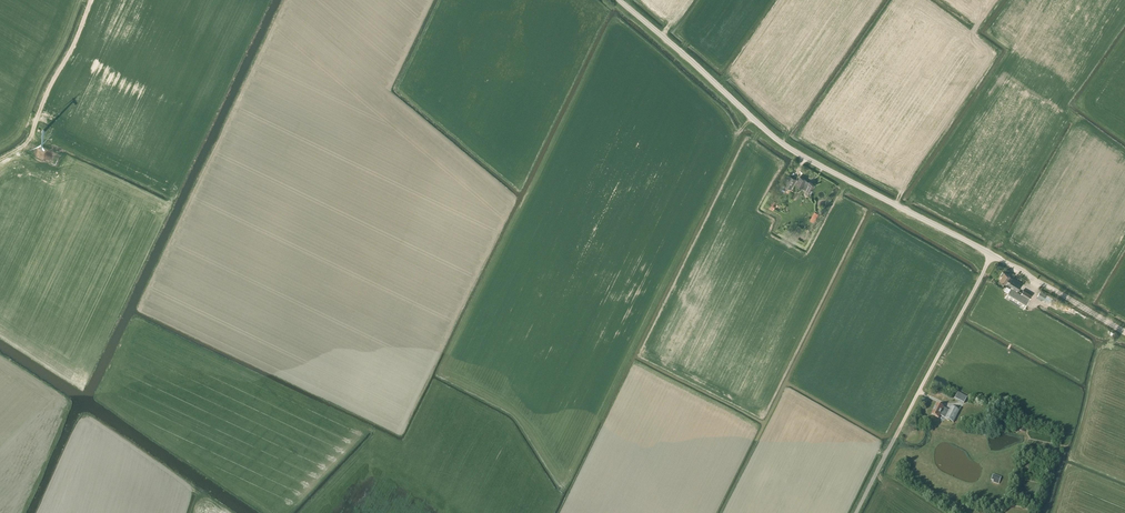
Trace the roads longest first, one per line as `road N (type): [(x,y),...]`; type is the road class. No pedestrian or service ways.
road 1 (unclassified): [(992,254),(787,146),(619,0)]
road 2 (unclassified): [(900,426),(992,254)]
road 3 (track): [(28,143),(91,0)]
road 4 (unclassified): [(1124,331),(992,254)]

